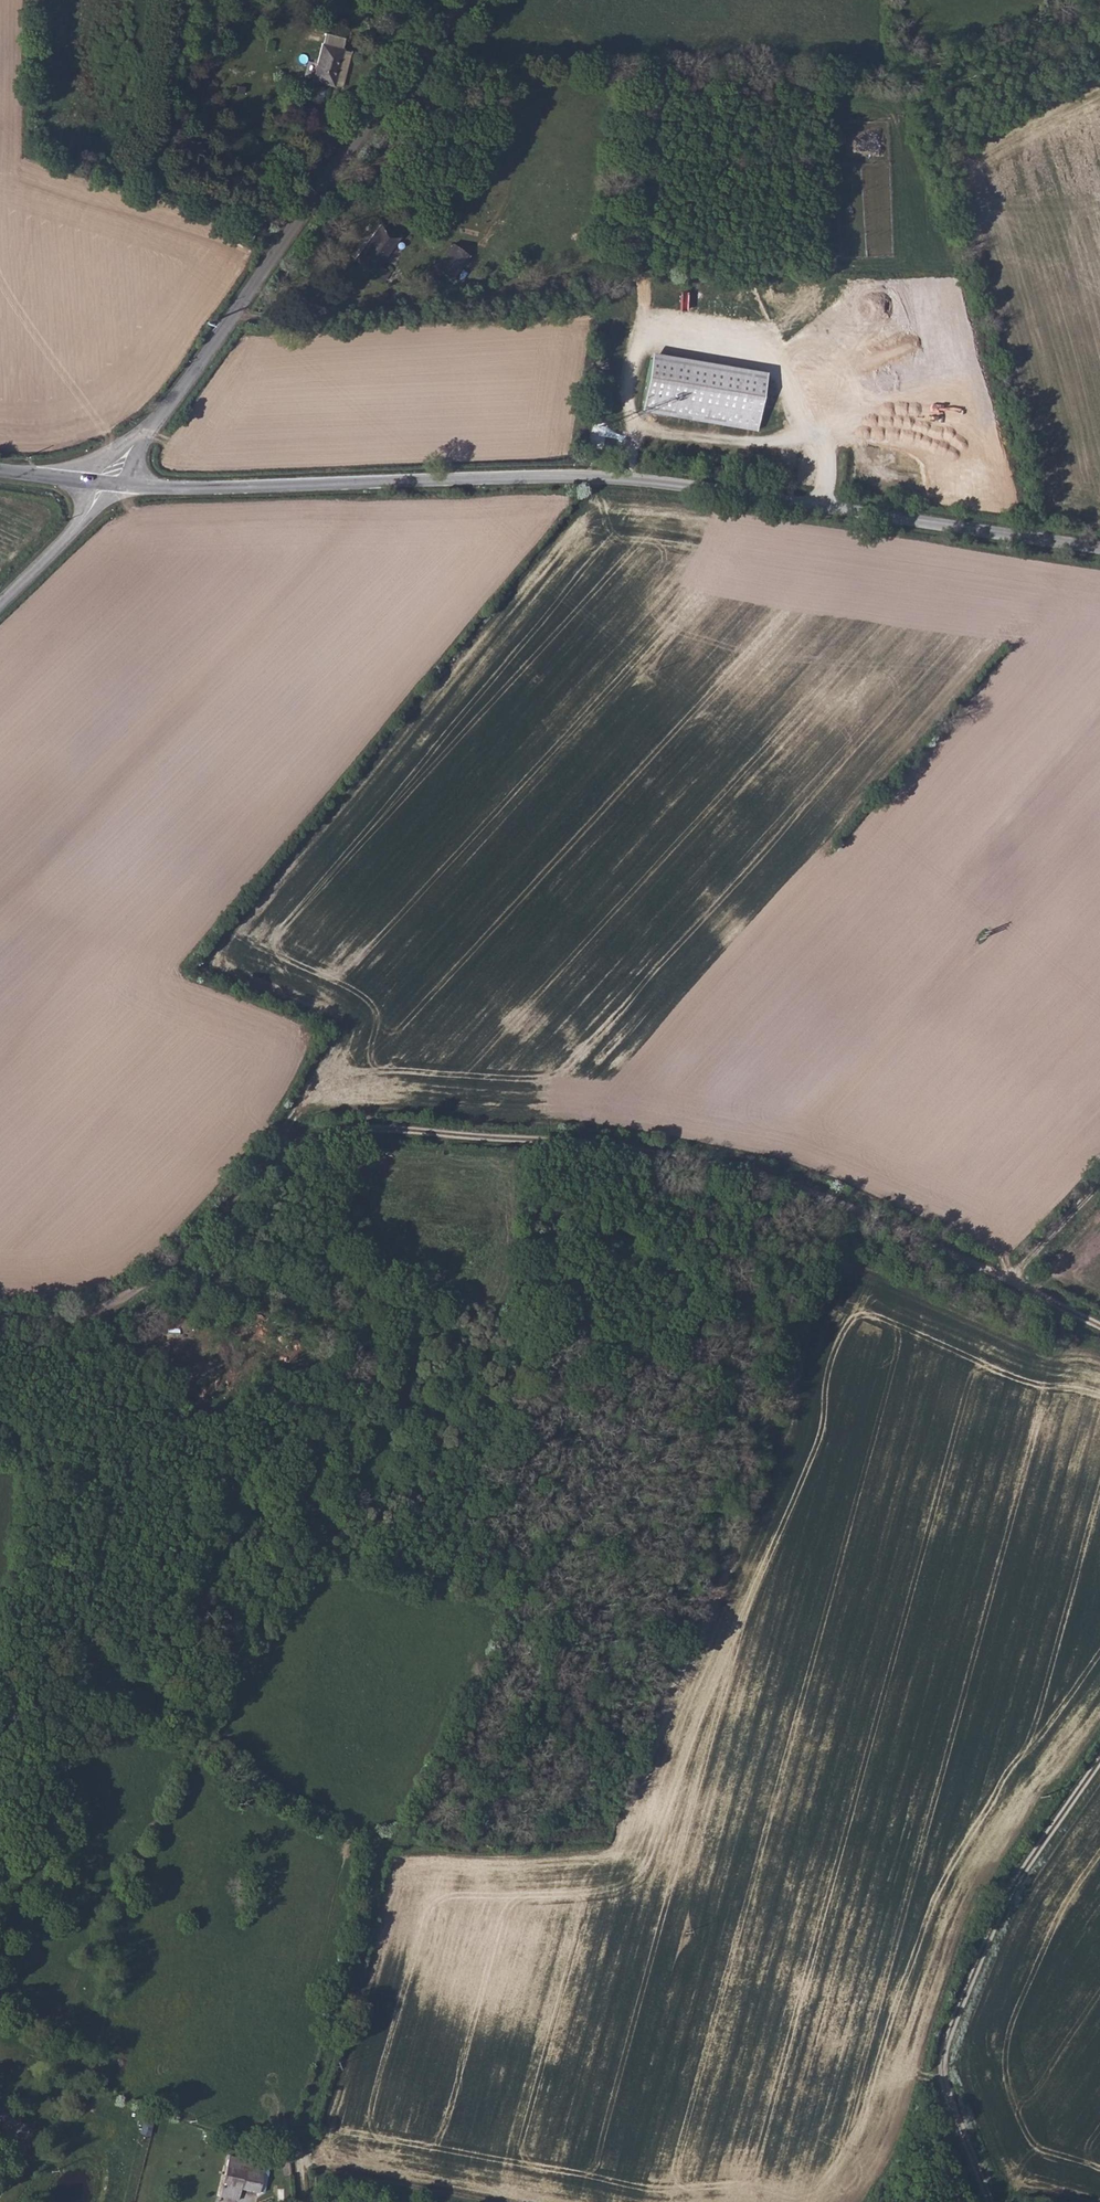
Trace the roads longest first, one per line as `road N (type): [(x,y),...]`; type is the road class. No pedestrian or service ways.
road 1 (track): [(1099,1326),(799,1188),(589,1144),(383,1128),(309,1138),(281,1156),(123,1298),(74,1313),(0,1316)]
road 2 (unclassified): [(104,483),(163,489),(549,476),(661,483),(1099,549)]
road 3 (unclassified): [(470,0),(104,483)]
road 4 (track): [(301,2190),(298,2143),(348,1991),(376,1859),(394,1841),(595,1834)]
road 5 (track): [(990,2201),(948,2098),(944,2047),(1011,1888),(1099,1759)]
road 6 (unclassified): [(104,483),(74,530),(0,602)]

